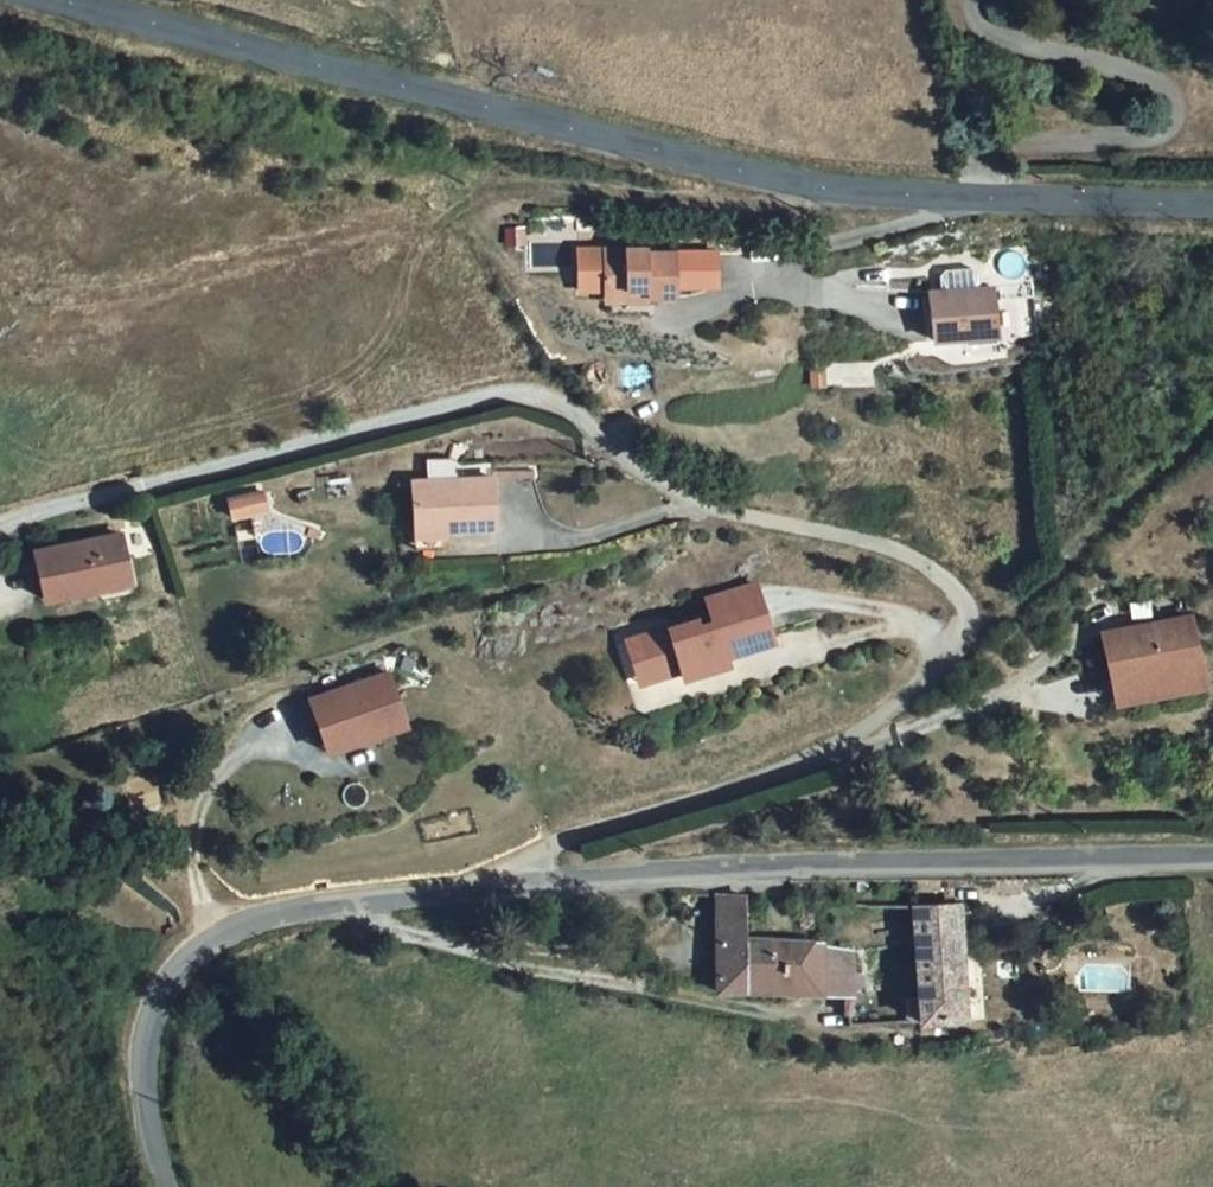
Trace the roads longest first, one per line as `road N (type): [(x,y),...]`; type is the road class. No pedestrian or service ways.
road 1 (residential): [(486,890),(588,839),(838,749),(910,705),(962,645),(961,599),(921,565),(824,533),(704,510),(646,476),(554,402),(502,391),(146,485)]
road 2 (tertiary): [(50,0),(706,165),(841,191),(1212,209)]
road 3 (tertiary): [(486,890),(1212,857)]
road 4 (tertiary): [(169,1186),(143,1125),(148,1038),(176,976),(266,919),(486,890)]
road 5 (track): [(227,940),(201,909),(198,821),(237,765),(283,745)]

